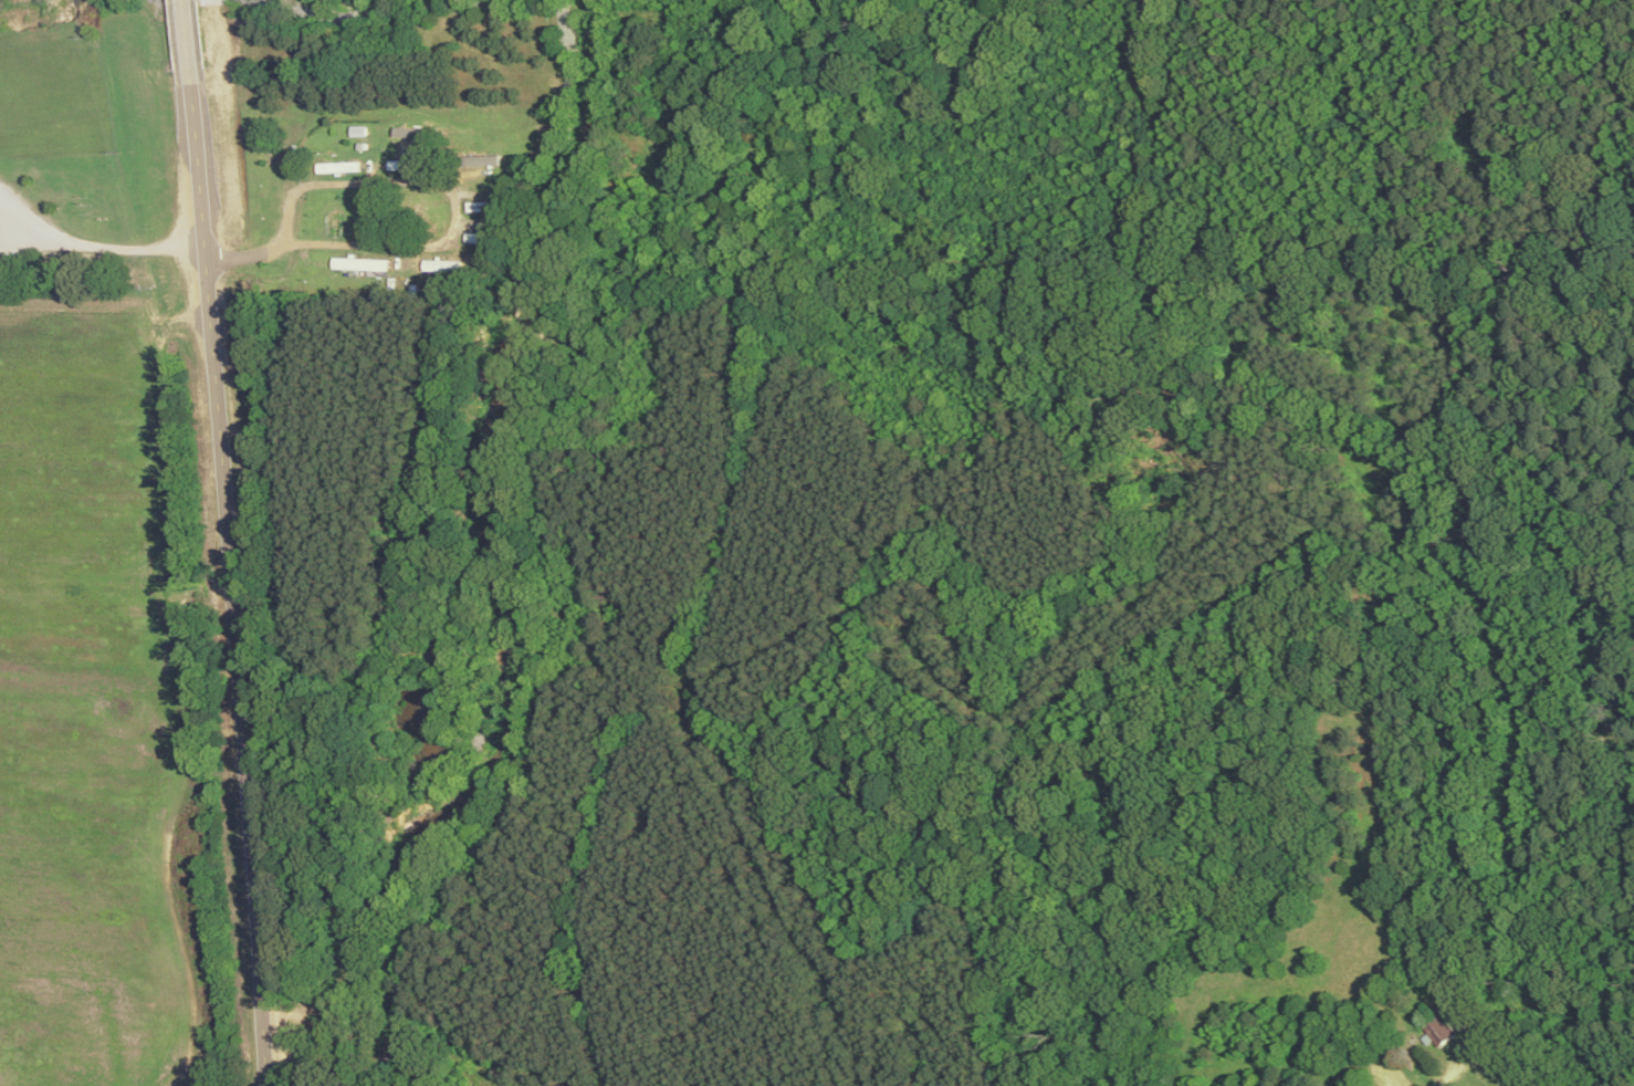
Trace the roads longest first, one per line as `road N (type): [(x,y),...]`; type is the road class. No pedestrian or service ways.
road 1 (secondary): [(275,1085),(192,70)]

